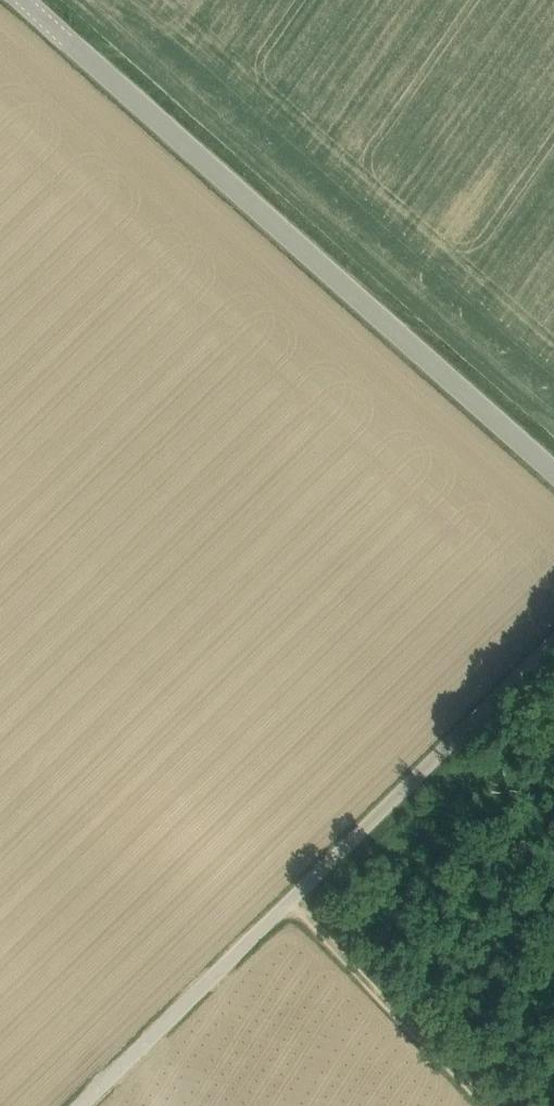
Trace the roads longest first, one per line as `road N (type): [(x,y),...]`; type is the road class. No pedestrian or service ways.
road 1 (unclassified): [(553,468),(29,0)]
road 2 (unclassified): [(70,1105),(553,642)]
road 3 (track): [(500,1105),(285,895)]

